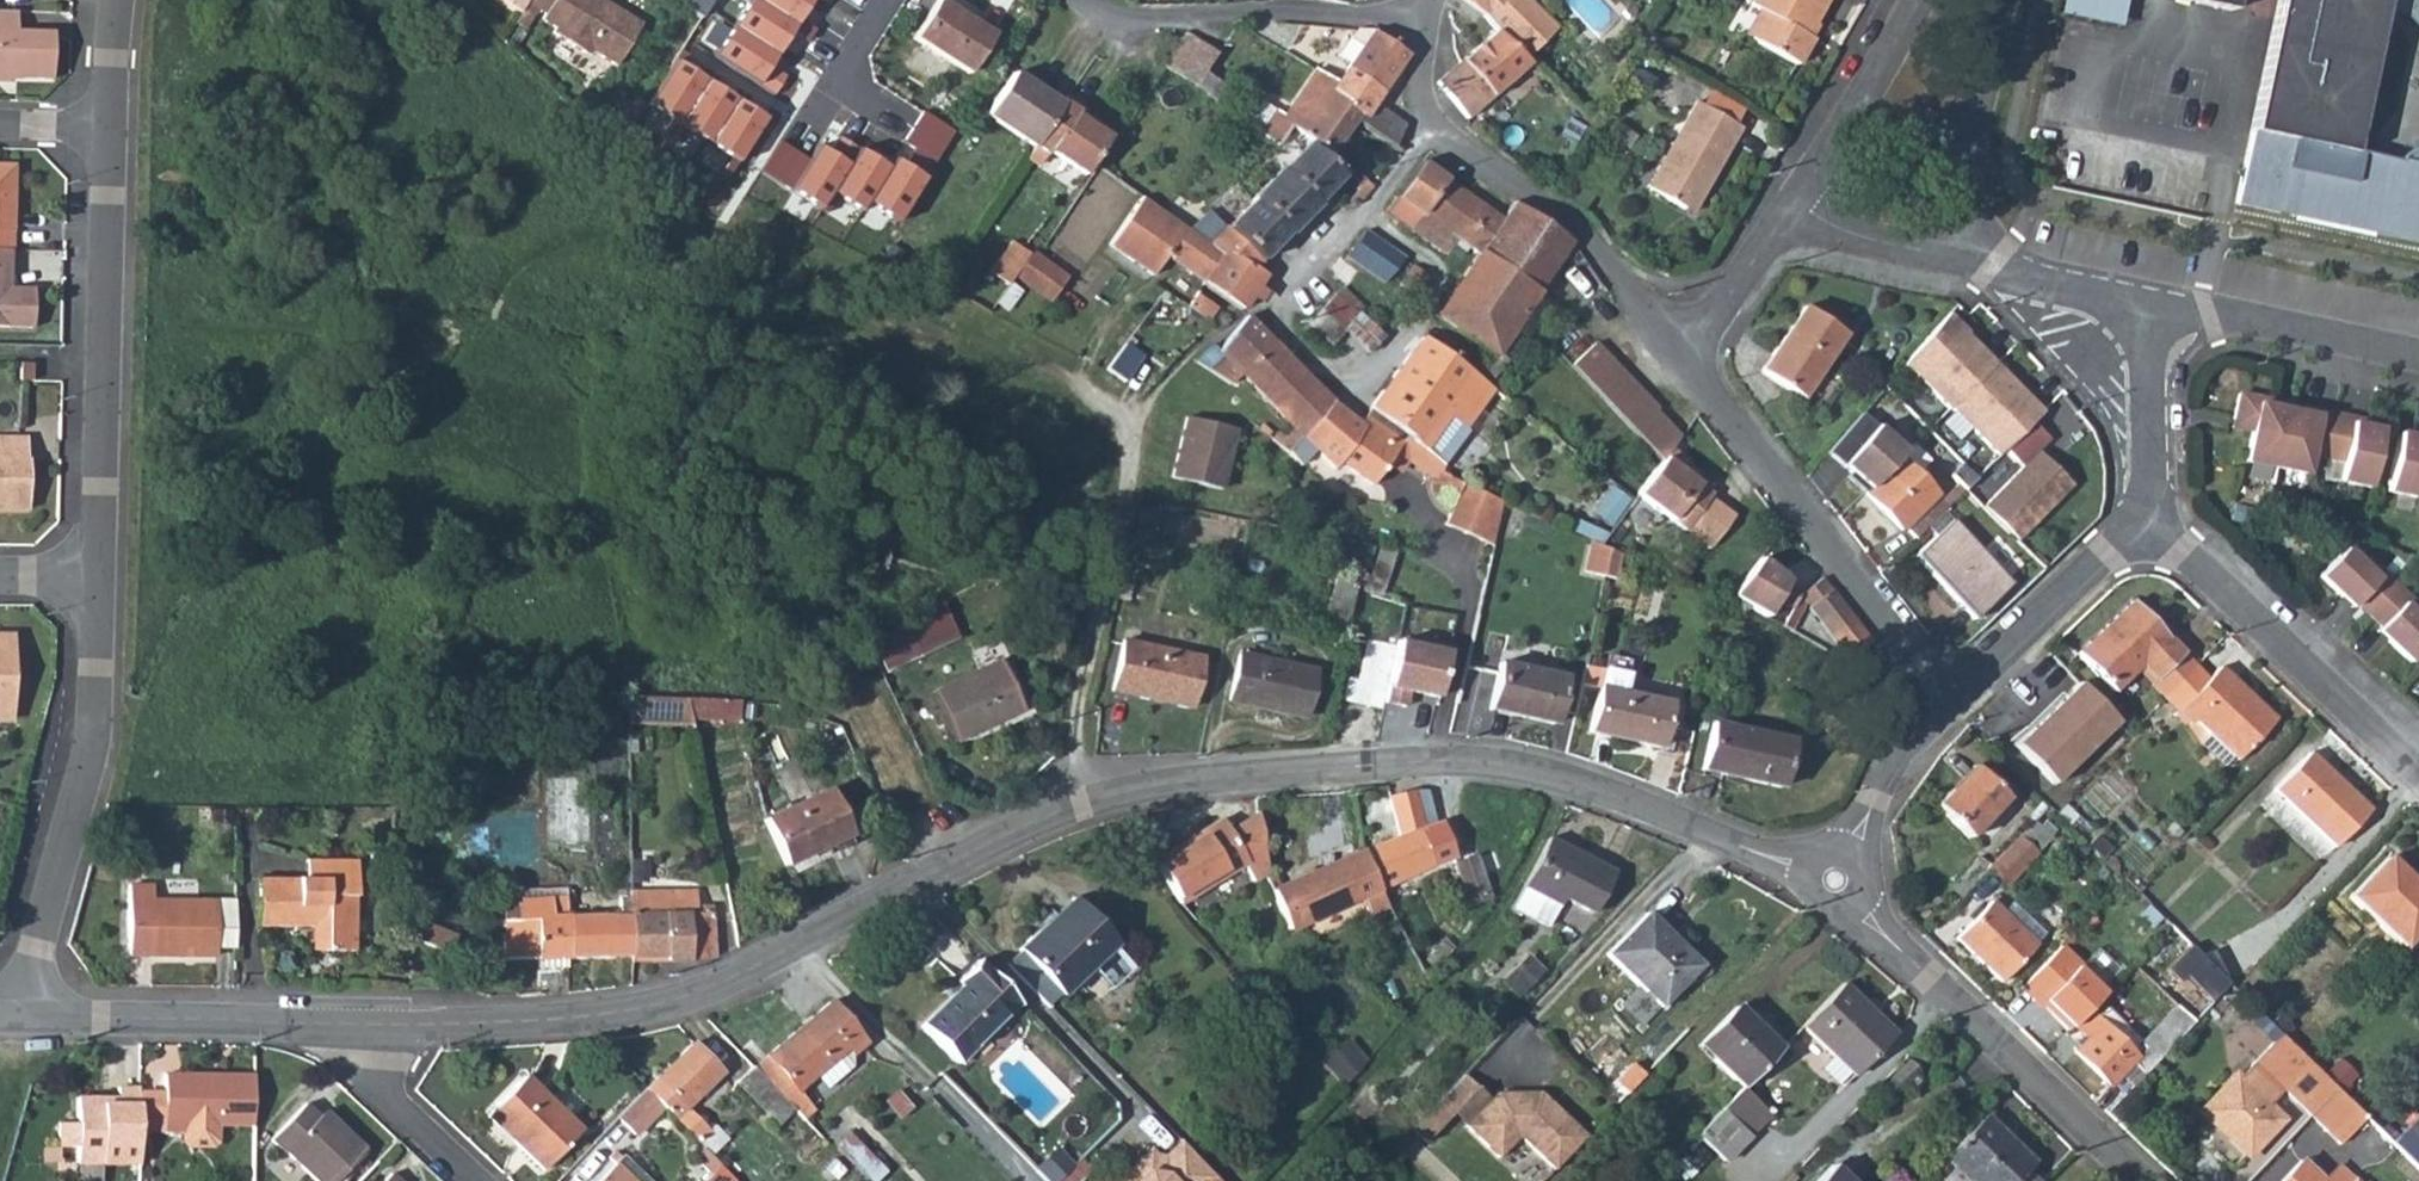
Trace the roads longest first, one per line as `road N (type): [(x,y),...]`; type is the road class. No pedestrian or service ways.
road 1 (residential): [(369,1025),(622,1019),(757,973),(1082,807),(1383,765),(1479,761),(1564,782),(1836,887)]
road 2 (track): [(509,304),(519,282),(546,270),(581,278),(670,241),(715,239),(971,337)]
road 3 (track): [(108,287),(215,323),(299,323),(335,293),(379,314),(389,359),(441,366),(478,359),(494,329)]
road 4 (residential): [(99,578),(91,751),(22,1017)]
road 5 (residential): [(110,133),(99,578)]
road 6 (residential): [(1836,887),(2140,1180)]
road 7 (residential): [(1927,705),(1783,487),(1686,364)]
road 8 (residential): [(1362,222),(1284,307),(1284,338),(1324,375),(1361,383),(1443,277)]
road 9 (residential): [(2150,522),(2418,767)]
road 10 (residential): [(1686,364),(1581,237),(1429,131)]
road 11 (residential): [(22,1017),(369,1025)]
road 12 (residential): [(1420,30),(1357,13),(1129,16),(1101,0)]
road 13 (residential): [(2011,279),(1972,246),(1966,184),(1996,0)]
road 14 (residential): [(2150,522),(1927,705)]
road 15 (residential): [(2418,355),(2148,309)]
road 16 (residential): [(1919,0),(1795,207)]
road 17 (residential): [(2011,279),(1795,207)]
road 18 (residential): [(2150,522),(2148,309)]
road 19 (track): [(1121,428),(1222,319),(1284,307)]
road 20 (residential): [(1836,887),(1872,797),(1927,705)]
road 21 (residential): [(369,1025),(370,1060),(385,1091),(470,1180)]
road 22 (residential): [(1795,207),(1686,364)]
road 23 (residential): [(888,0),(850,60),(853,89),(891,115)]
road 24 (residential): [(2148,309),(2011,279)]
road 25 (residential): [(118,0),(110,133)]

